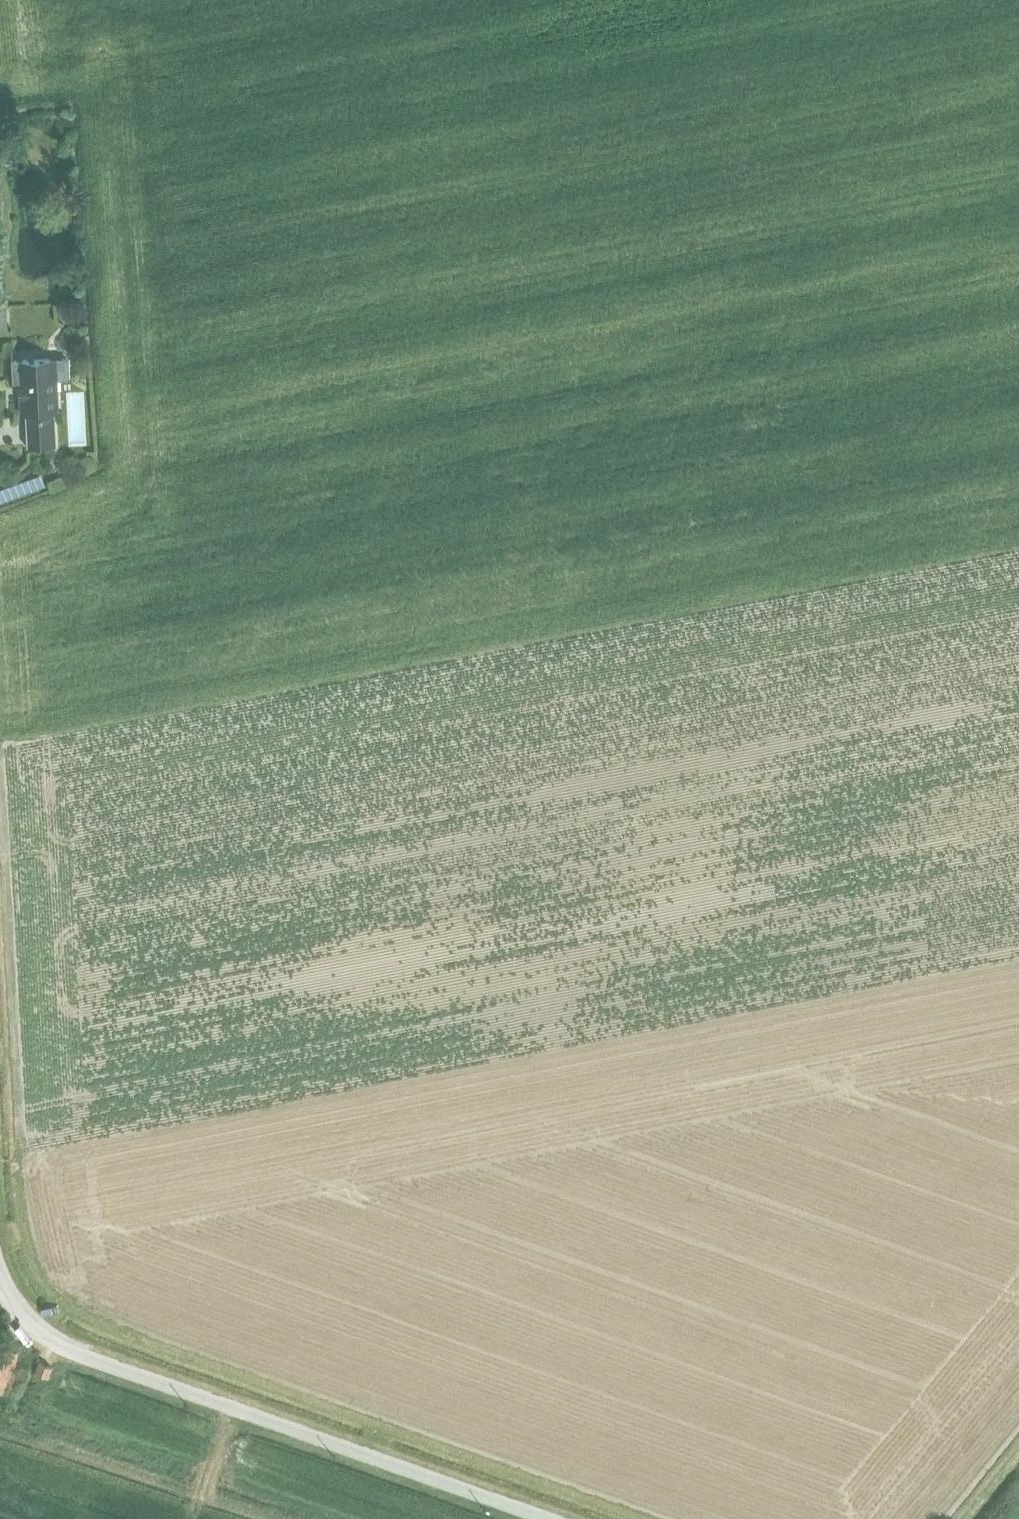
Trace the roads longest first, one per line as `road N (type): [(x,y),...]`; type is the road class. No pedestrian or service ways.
road 1 (unclassified): [(0,1289),(44,1340),(545,1518)]

